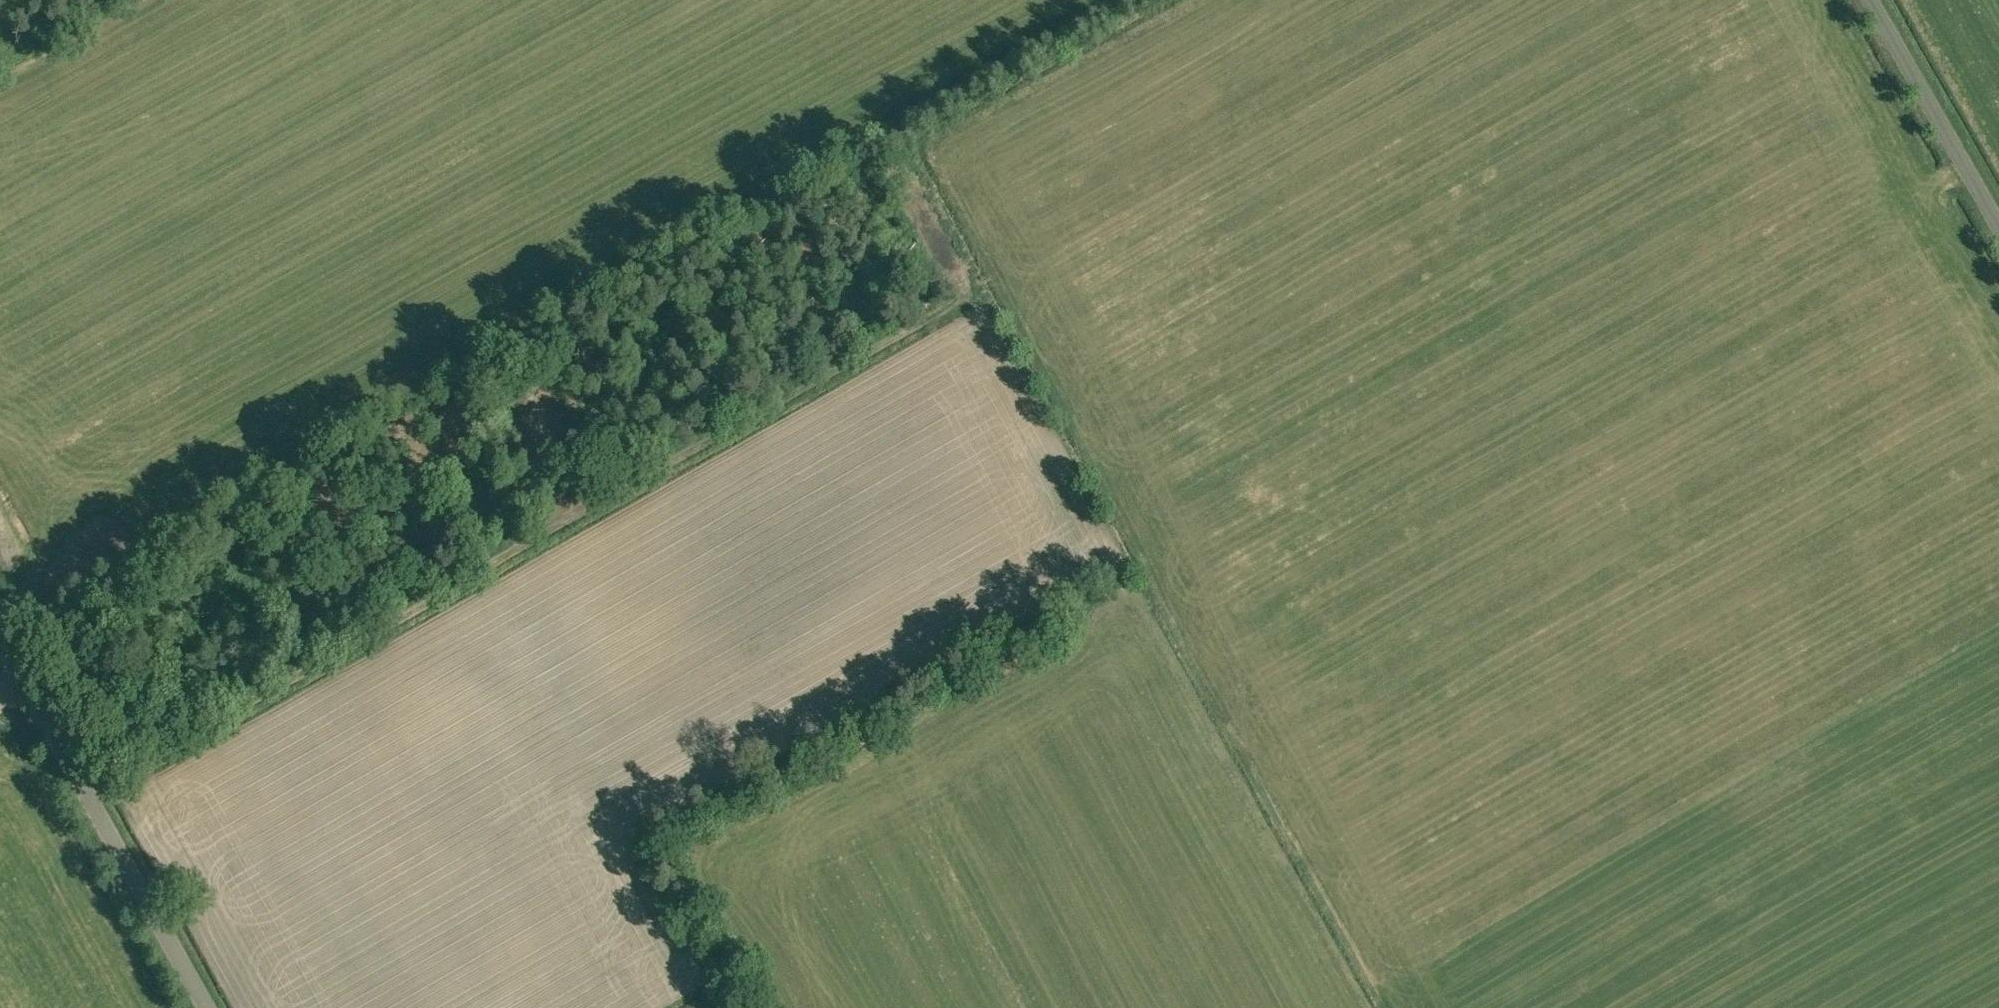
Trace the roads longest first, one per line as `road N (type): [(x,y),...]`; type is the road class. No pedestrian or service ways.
road 1 (unclassified): [(209,1007),(0,639)]
road 2 (unclassified): [(1998,222),(1873,0)]

